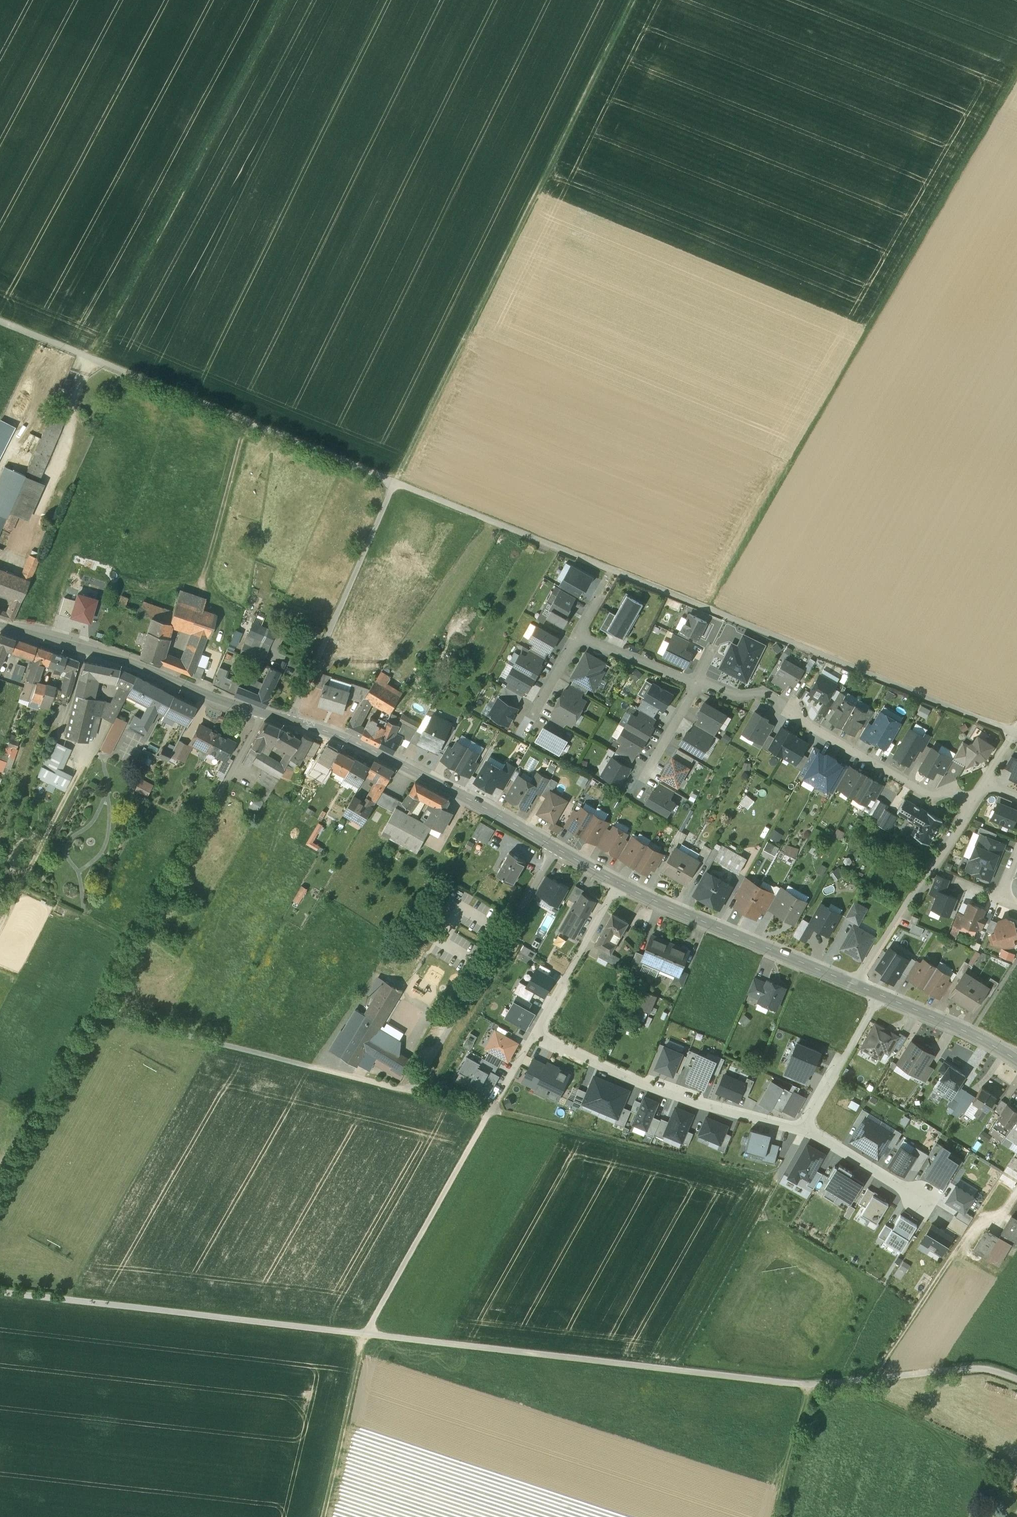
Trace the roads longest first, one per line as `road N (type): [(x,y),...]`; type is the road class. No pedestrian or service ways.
road 1 (track): [(0,322),(1016,735)]
road 2 (track): [(367,1335),(805,1385),(981,1368),(1016,1379)]
road 3 (tertiary): [(557,849),(365,747),(0,627)]
road 4 (track): [(1016,92),(710,609)]
road 5 (track): [(0,1188),(263,714)]
road 6 (track): [(642,0),(394,482)]
road 7 (track): [(491,1108),(98,1012)]
road 8 (track): [(0,1291),(367,1335)]
road 9 (track): [(284,0),(110,315)]
road 10 (track): [(491,1108),(778,1181),(805,1131)]
road 11 (residential): [(696,683),(735,698),(761,696),(931,797),(971,803)]
road 12 (residential): [(538,1032),(664,1091),(805,1131)]
road 13 (track): [(292,722),(394,482)]
road 14 (track): [(367,1335),(491,1108)]
road 15 (tertiary): [(855,986),(618,884)]
road 16 (track): [(880,1378),(880,1363),(964,1240),(998,1218),(1016,1192)]
road 17 (residential): [(855,986),(971,803)]
road 18 (residential): [(461,1016),(557,849)]
road 19 (track): [(330,1516),(367,1335)]
road 20 (residential): [(538,1032),(618,884)]
road 21 (residential): [(879,995),(805,1131)]
road 22 (tertiary): [(1016,1061),(879,995)]
road 23 (residential): [(805,1131),(928,1203)]
road 24 (track): [(784,1516),(809,1422),(805,1385)]
road 25 (residential): [(577,633),(696,683)]

